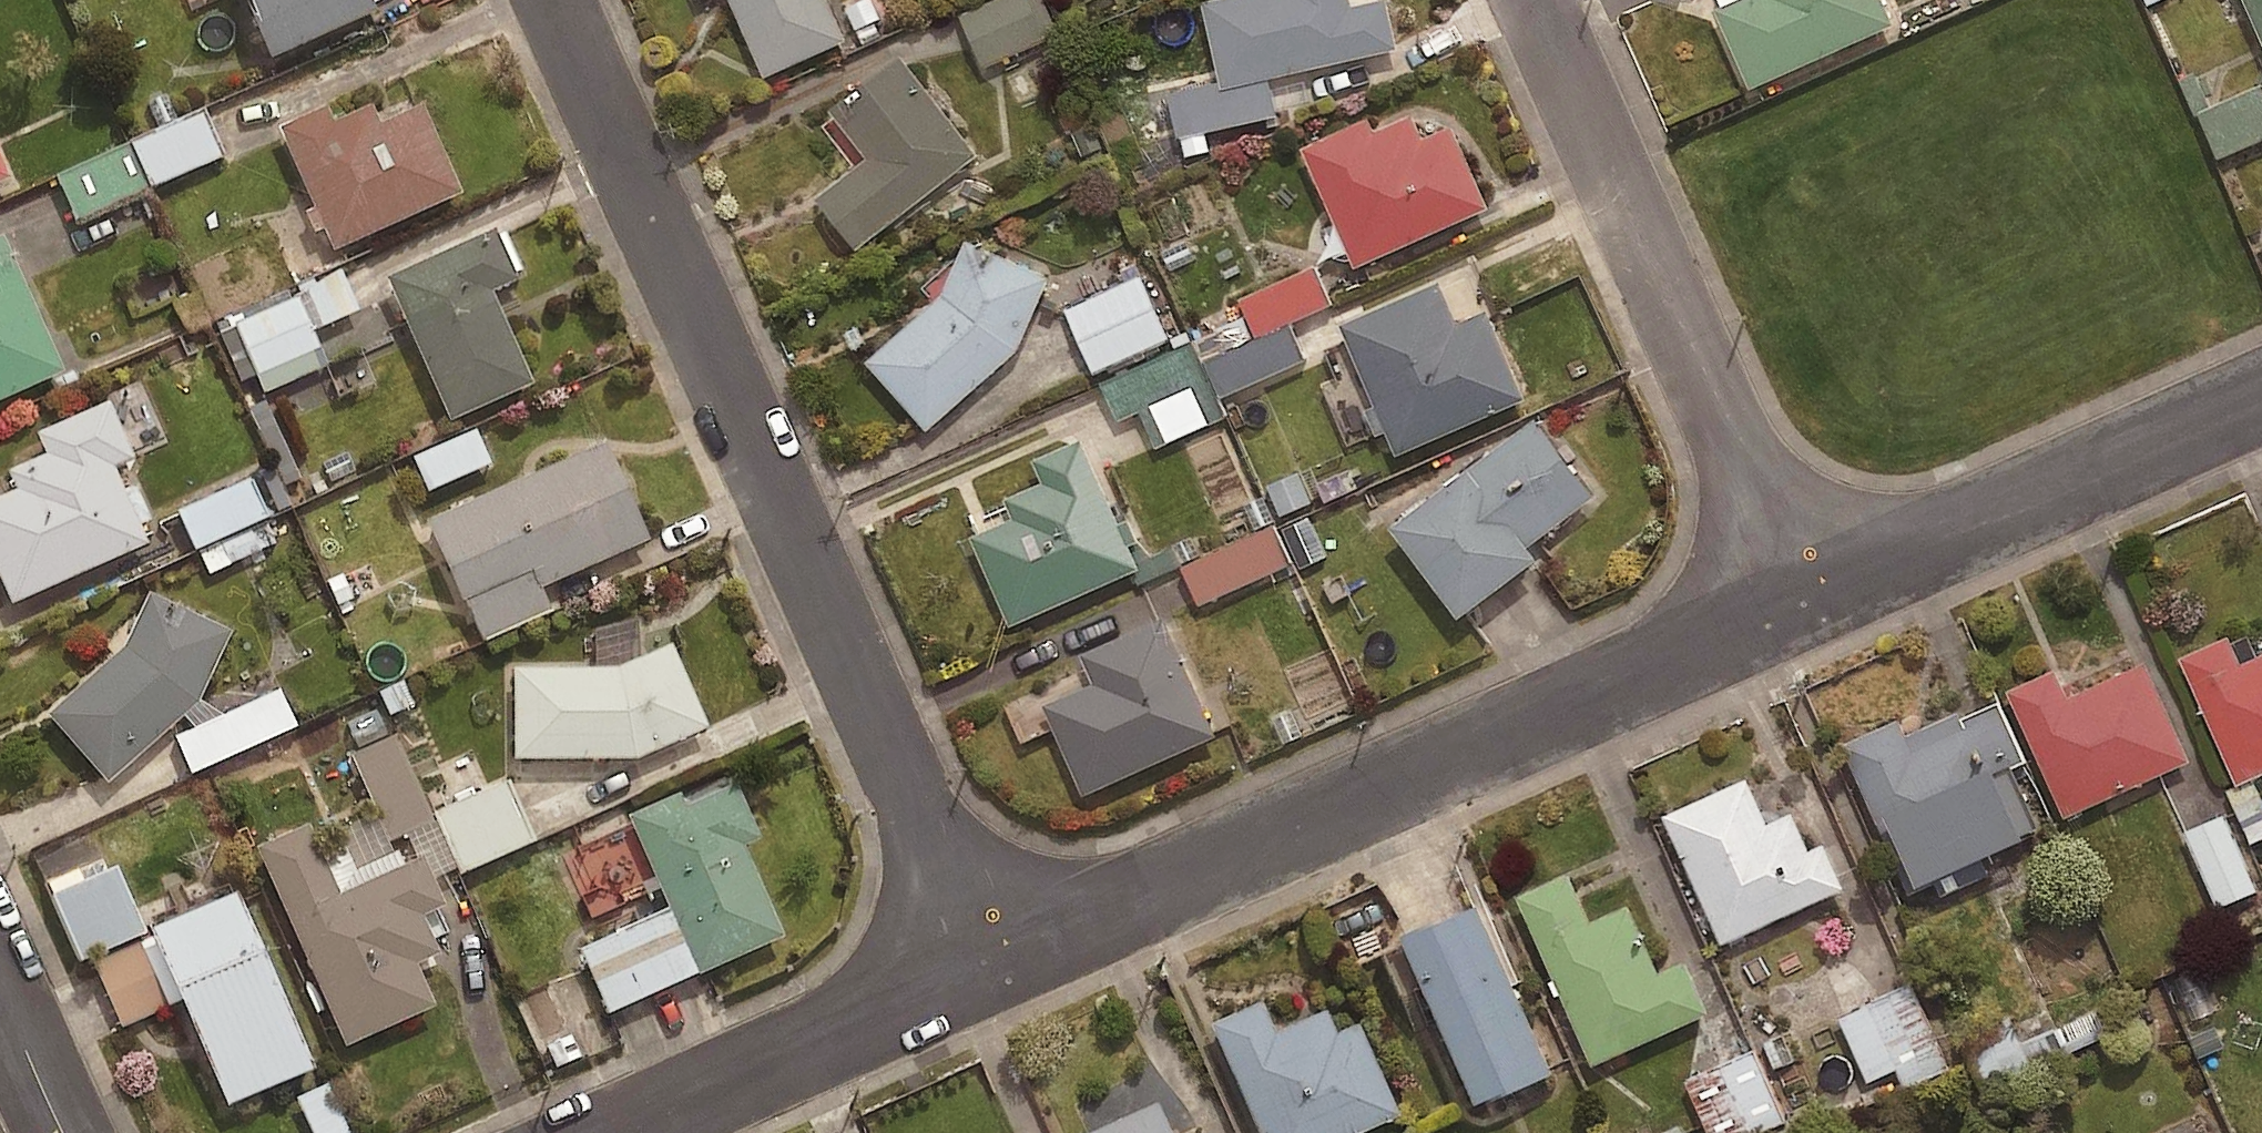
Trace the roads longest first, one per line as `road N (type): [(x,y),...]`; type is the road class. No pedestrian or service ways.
road 1 (residential): [(557,0),(988,962)]
road 2 (residential): [(1806,600),(988,962)]
road 3 (residential): [(1538,0),(1806,600)]
road 4 (residential): [(2261,395),(1806,600)]
road 5 (residential): [(988,962),(615,1132)]
road 6 (residential): [(63,1132),(0,993)]

